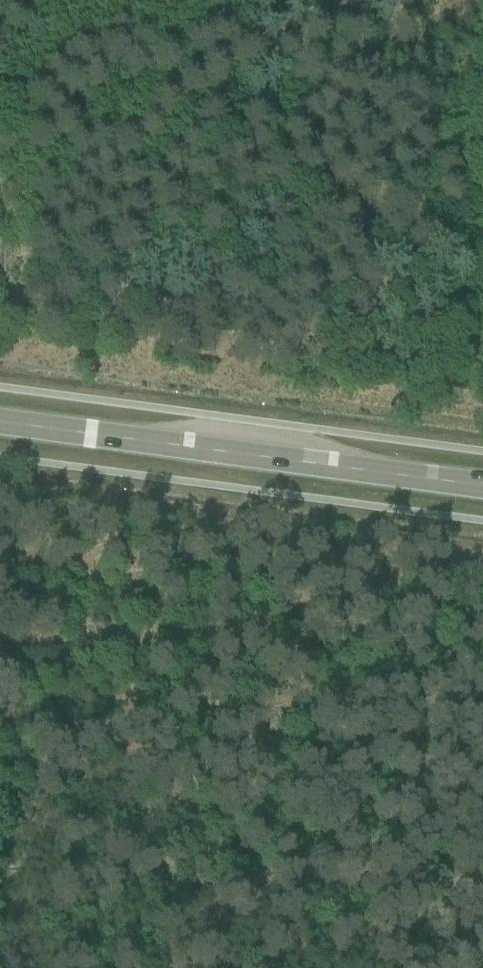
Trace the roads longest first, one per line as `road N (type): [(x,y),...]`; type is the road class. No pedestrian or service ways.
road 1 (primary): [(482,491),(0,428)]

